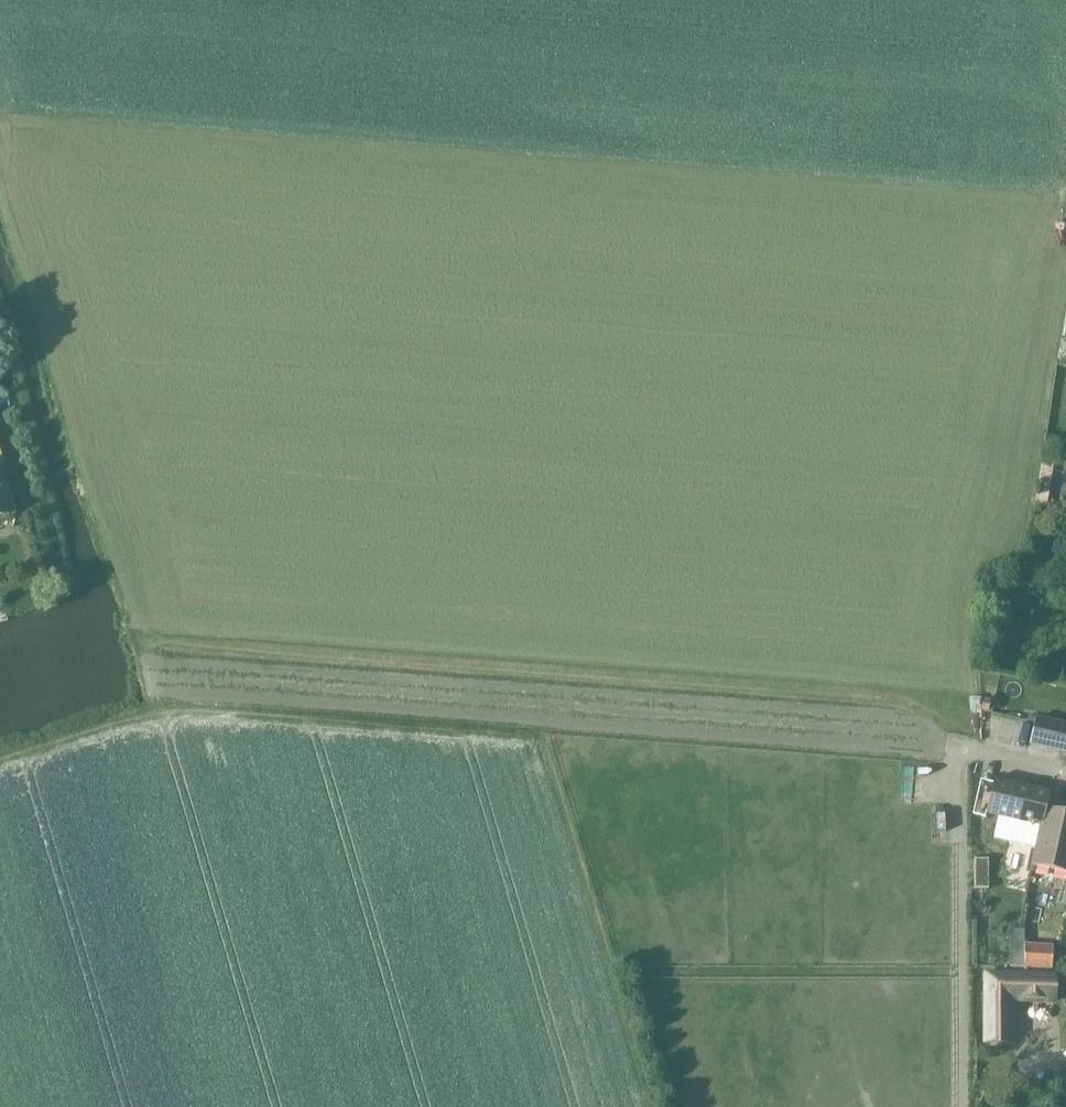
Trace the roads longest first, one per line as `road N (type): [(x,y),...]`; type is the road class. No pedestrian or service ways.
road 1 (track): [(962,749),(898,702),(140,643)]

